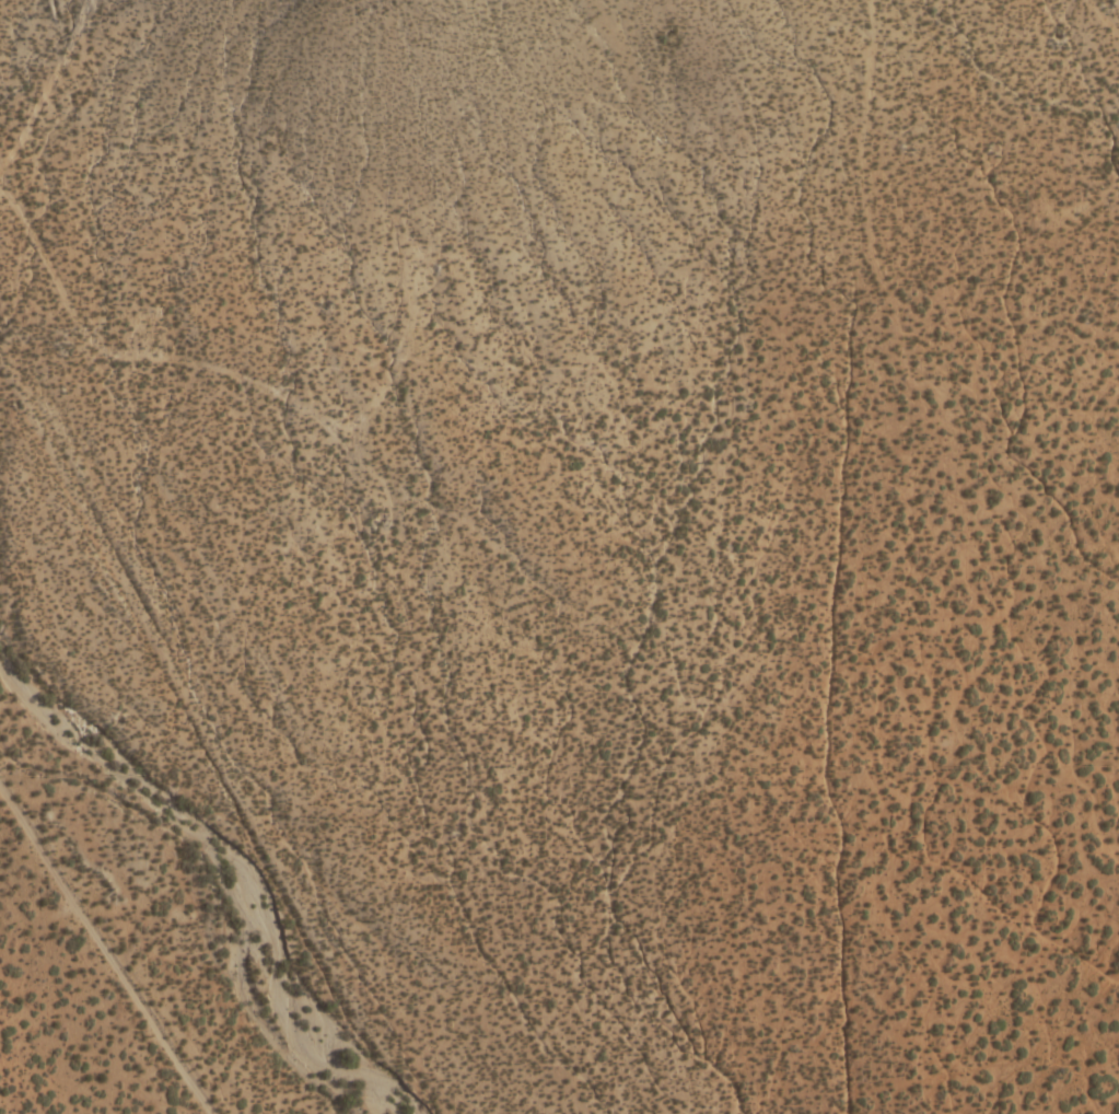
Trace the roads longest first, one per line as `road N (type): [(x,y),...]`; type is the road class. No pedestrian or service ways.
road 1 (residential): [(0,188),(77,332),(238,360),(369,438),(617,661),(806,811),(1018,904),(1118,982)]
road 2 (residential): [(868,0),(818,816)]
road 3 (residential): [(0,781),(210,1113)]

